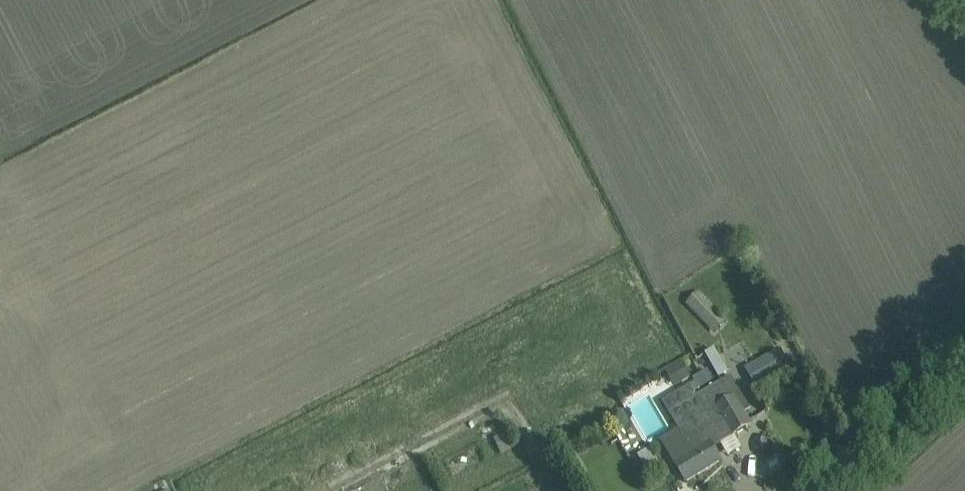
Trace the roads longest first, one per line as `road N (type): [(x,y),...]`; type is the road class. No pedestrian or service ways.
road 1 (unclassified): [(836,490),(964,373)]

